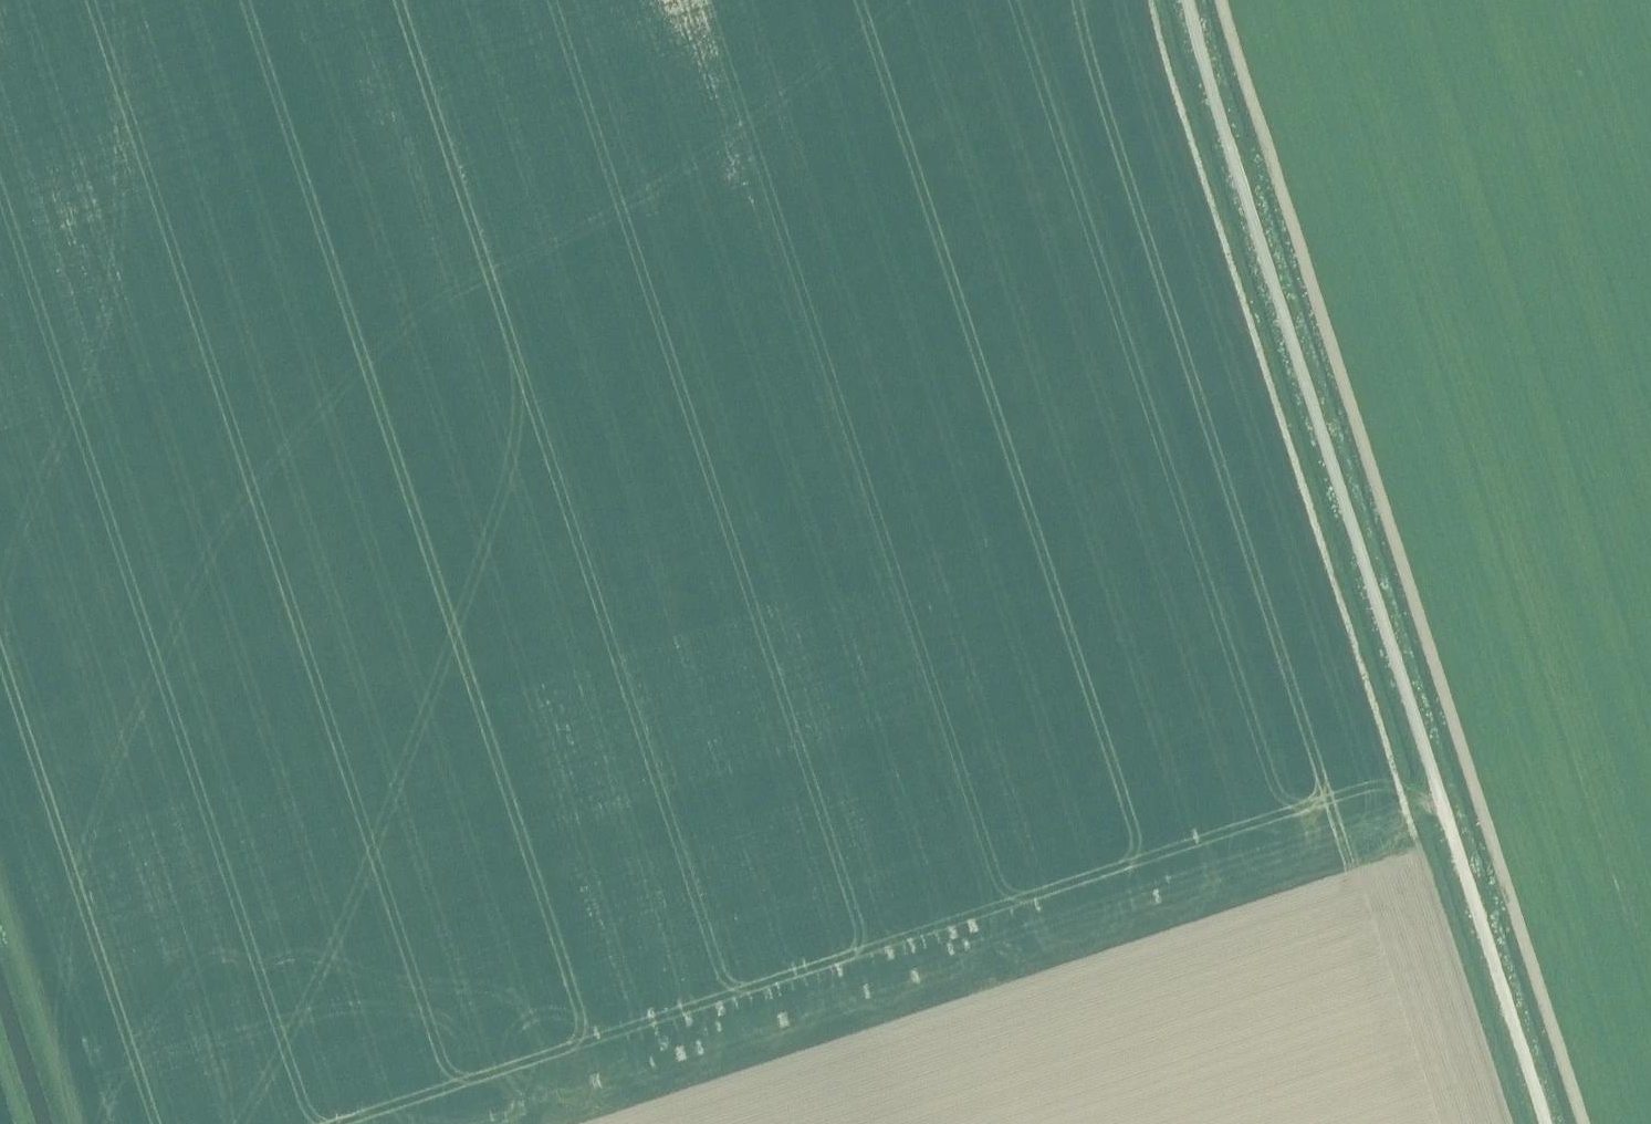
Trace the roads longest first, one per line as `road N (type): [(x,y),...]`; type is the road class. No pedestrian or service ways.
road 1 (unclassified): [(1551,1123),(1241,147),(1204,0)]

